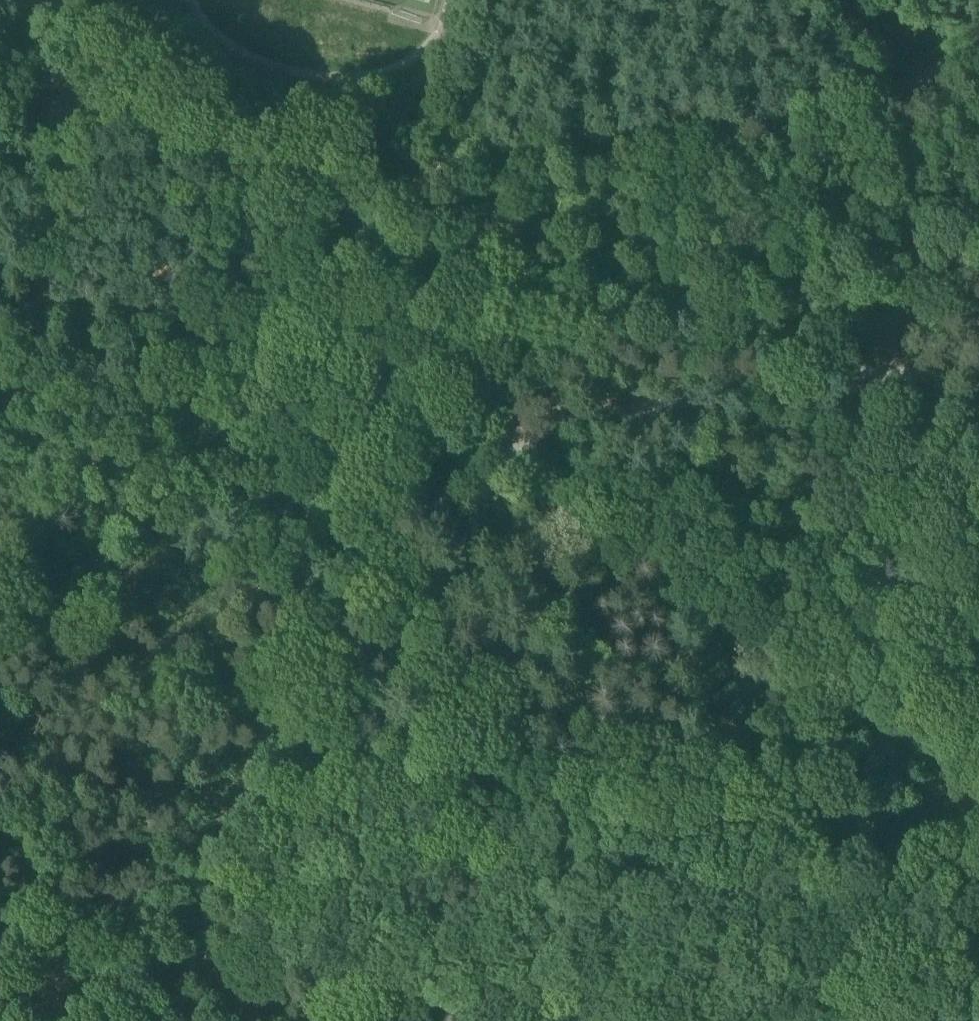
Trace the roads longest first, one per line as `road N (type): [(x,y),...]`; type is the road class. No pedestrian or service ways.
road 1 (track): [(90,95),(378,192),(408,189),(497,142),(847,95),(928,76),(978,40)]
road 2 (track): [(90,95),(31,385)]

